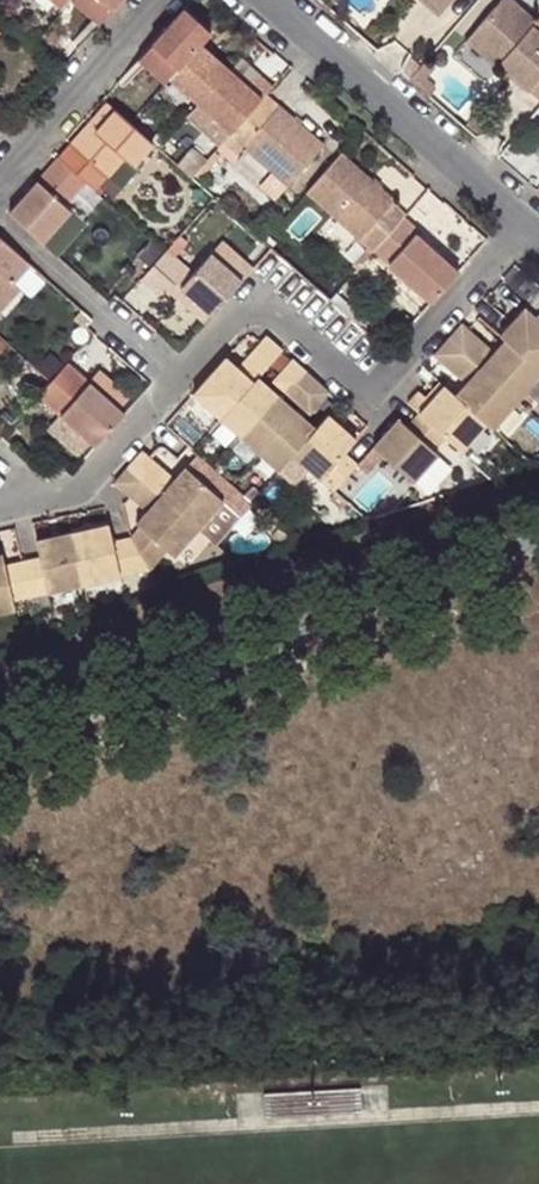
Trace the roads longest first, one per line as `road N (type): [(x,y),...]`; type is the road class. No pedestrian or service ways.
road 1 (residential): [(0,728),(538,539)]
road 2 (residential): [(187,380),(268,291),(385,388),(518,228)]
road 3 (residential): [(259,0),(518,228)]
road 4 (residential): [(0,223),(187,380)]
road 5 (residential): [(0,508),(100,485),(187,380)]
road 6 (residential): [(0,169),(151,0)]

